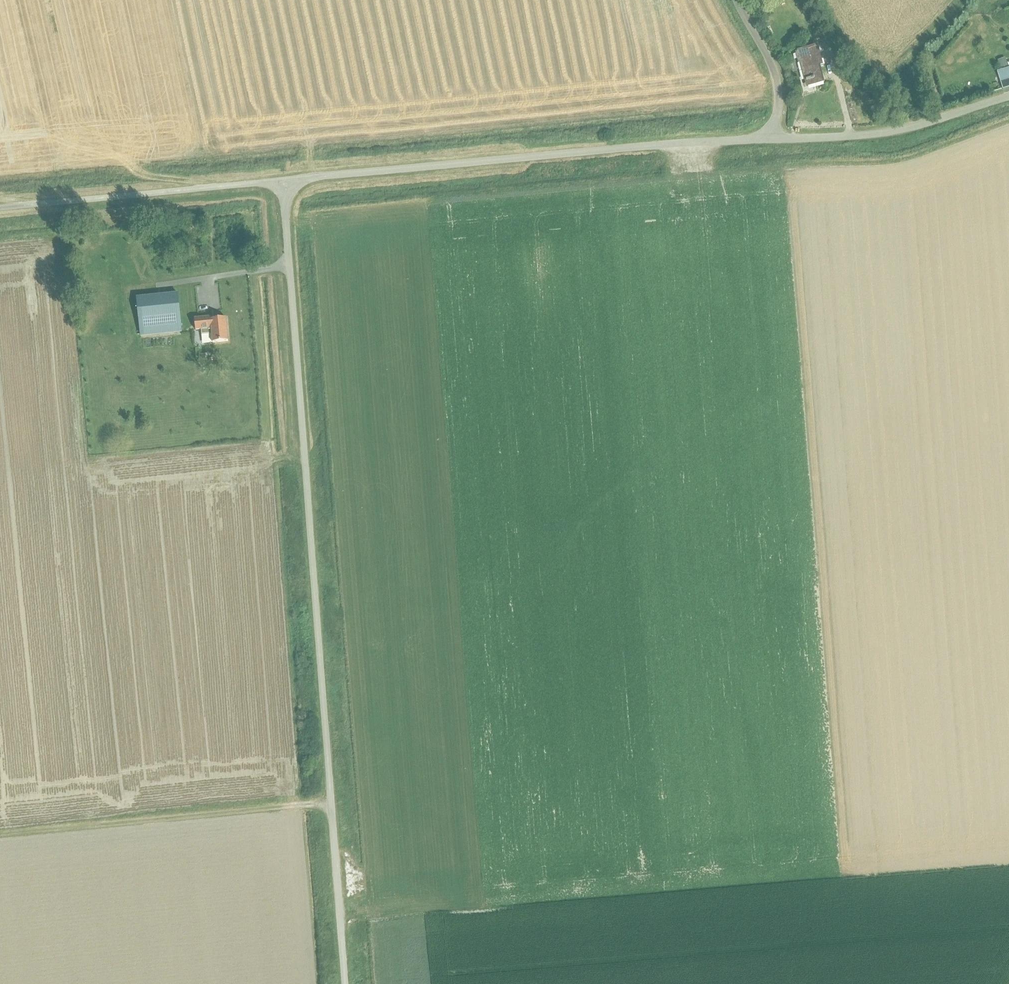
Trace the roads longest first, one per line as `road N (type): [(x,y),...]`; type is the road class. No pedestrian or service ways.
road 1 (unclassified): [(358,983),(282,181)]
road 2 (unclassified): [(282,181),(895,132),(1008,97)]
road 3 (unclassified): [(282,181),(0,208)]
road 4 (track): [(742,0),(779,86),(771,137)]

